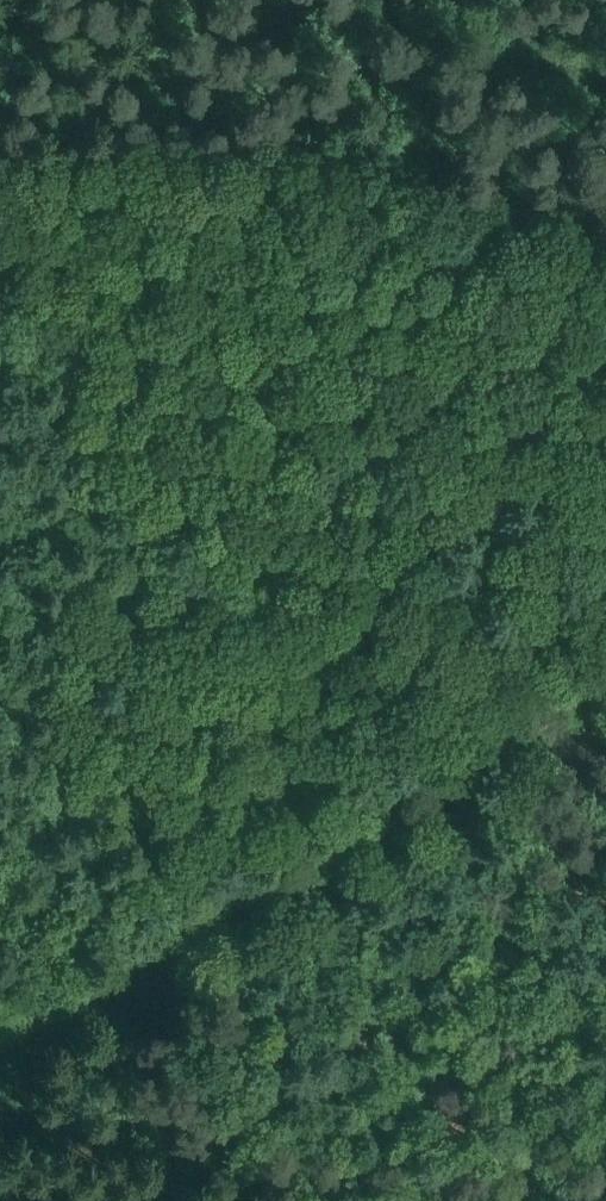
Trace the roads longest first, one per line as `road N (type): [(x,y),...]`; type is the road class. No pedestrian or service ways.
road 1 (track): [(0,1047),(605,684)]

